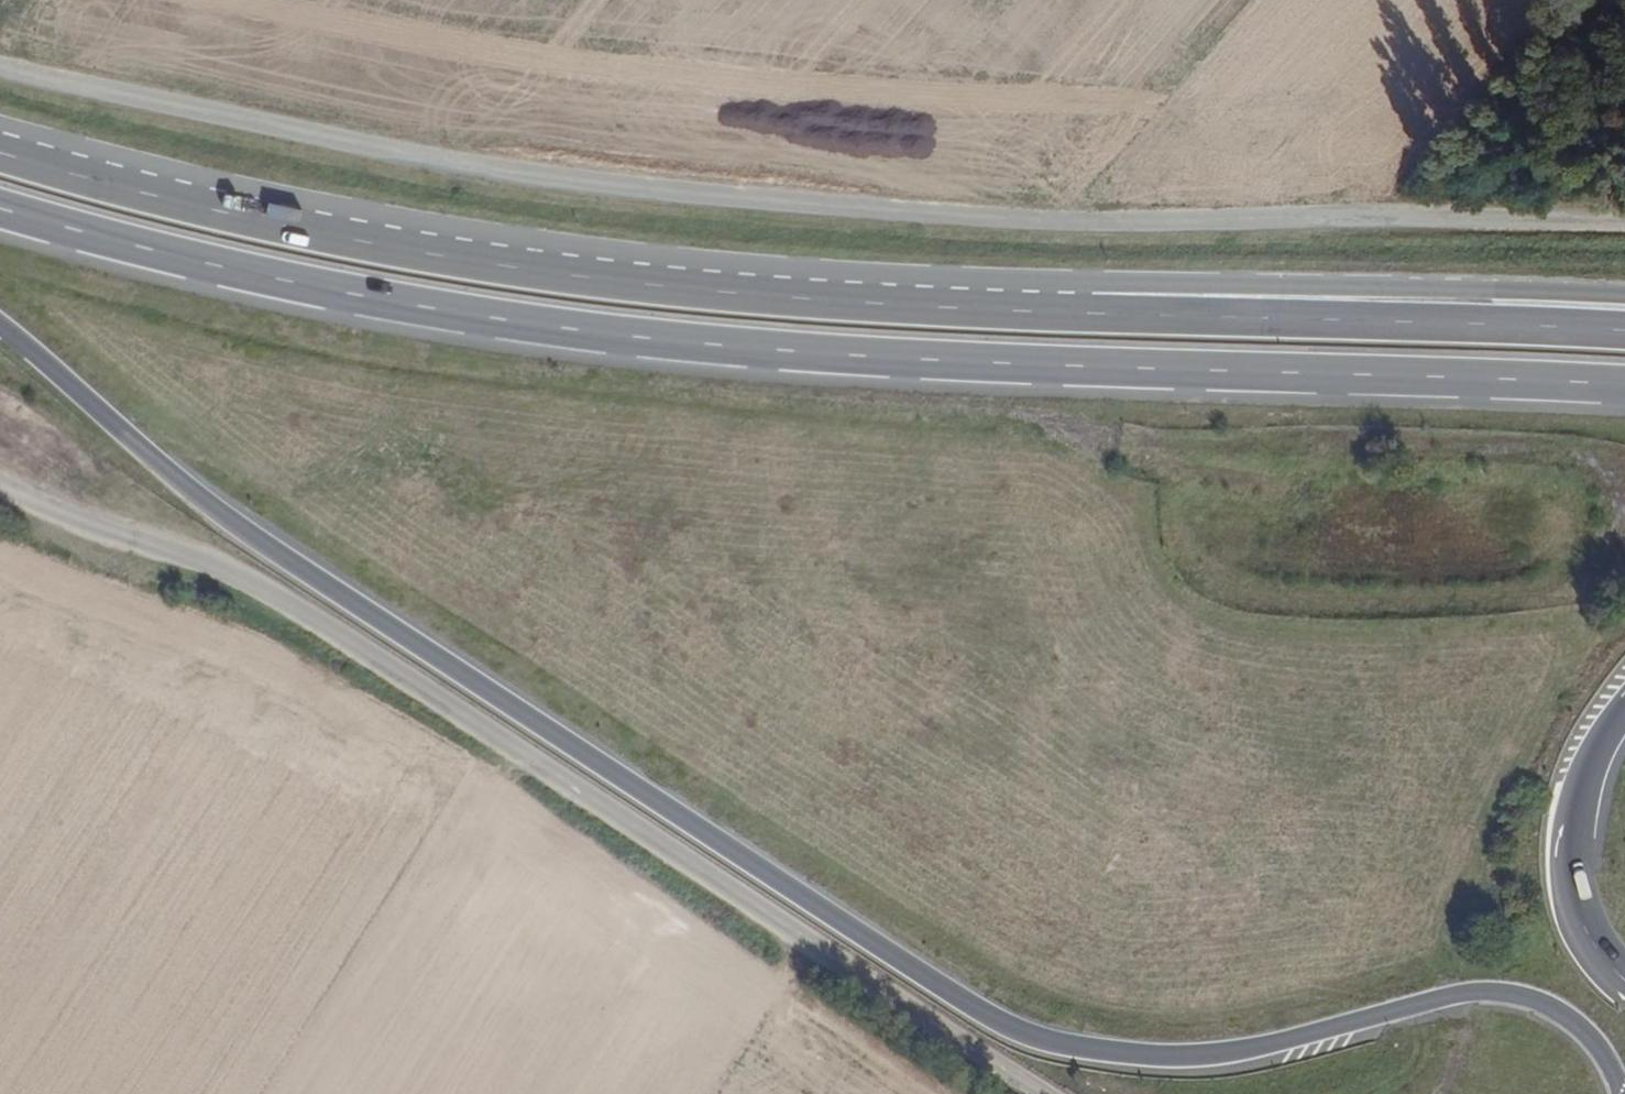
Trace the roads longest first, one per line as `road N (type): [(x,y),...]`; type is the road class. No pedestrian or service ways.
road 1 (trunk): [(0,324),(250,534),(996,1023),(1070,1048),(1194,1057),(1276,1044),(1453,995),(1505,992),(1578,1024),(1623,1093)]
road 2 (trunk): [(0,208),(307,285),(671,340),(962,360),(1624,385)]
road 3 (unclassified): [(0,488),(236,579),(324,627),(1046,1093)]
road 4 (trunk): [(1077,304),(766,288),(490,260),(232,208),(0,146)]
road 5 (trunk): [(1624,330),(1160,315),(1077,304)]
road 6 (trunk): [(1624,296),(1077,304)]
road 7 (trunk): [(1624,979),(1586,932),(1570,860),(1585,770),(1624,706)]

